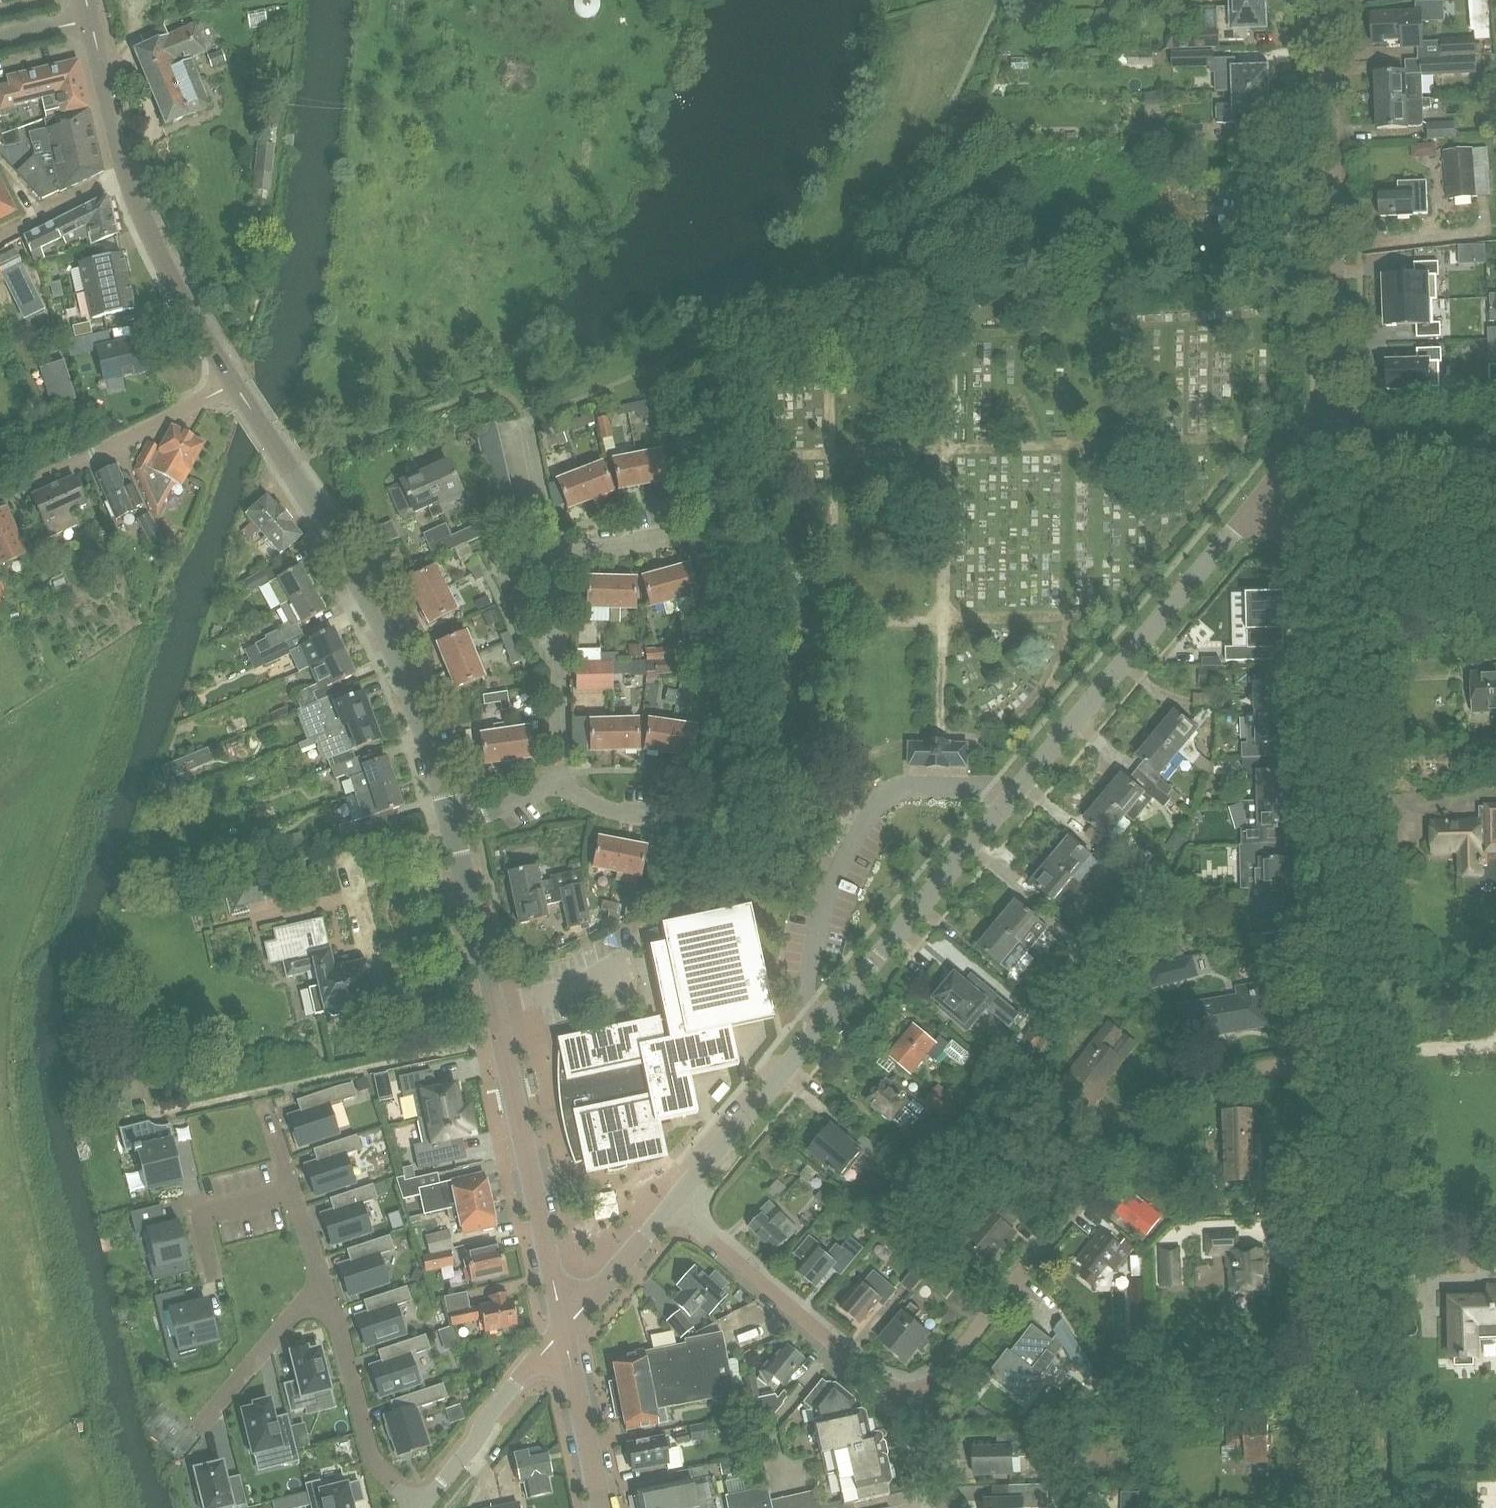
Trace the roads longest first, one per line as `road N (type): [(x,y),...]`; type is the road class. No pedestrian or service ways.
road 1 (residential): [(671,1206),(1252,508)]
road 2 (residential): [(1356,1057),(1341,569),(1329,546),(1252,508)]
road 3 (residential): [(1356,1057),(1206,1078),(1164,1098),(912,1403)]
road 4 (tertiary): [(454,825),(429,729),(366,589),(235,380)]
road 5 (residential): [(1372,1507),(1356,1057)]
road 6 (unclassified): [(1327,408),(1335,362),(1325,0)]
road 7 (tertiary): [(564,1328),(495,1001)]
road 8 (residential): [(912,1403),(671,1206)]
road 9 (residential): [(0,497),(124,442),(235,380)]
road 10 (residential): [(321,1291),(373,1468),(419,1507)]
road 11 (tertiary): [(235,380),(157,249),(128,176)]
road 12 (residential): [(421,1507),(564,1328)]
road 13 (residential): [(555,775),(561,749),(552,554)]
road 14 (residential): [(321,1291),(176,1456)]
road 15 (track): [(1495,499),(1387,507),(1318,540)]
road 16 (tertiary): [(601,1507),(564,1328)]
road 17 (tertiary): [(495,1001),(454,825)]
road 18 (residential): [(1495,441),(1382,436),(1327,408)]
road 19 (tertiary): [(128,176),(92,12)]
road 20 (residential): [(564,1328),(671,1206)]
road 21 (residential): [(290,1196),(202,1218),(214,1278)]
road 22 (residential): [(0,234),(128,176)]
road 23 (residential): [(552,554),(525,420)]
road 24 (residential): [(677,821),(603,806),(555,775)]
road 25 (residential): [(552,554),(682,535)]
road 26 (residential): [(1252,508),(1327,408)]

